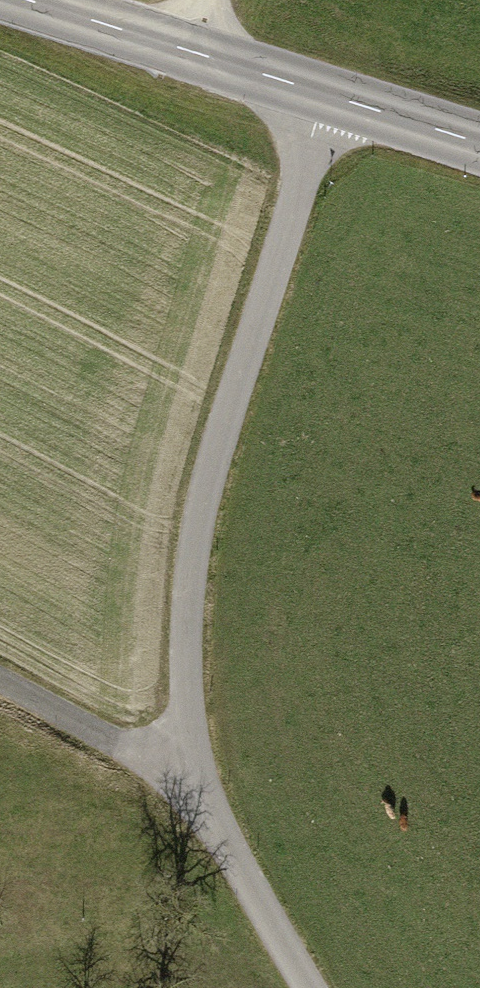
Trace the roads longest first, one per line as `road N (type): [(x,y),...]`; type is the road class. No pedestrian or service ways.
road 1 (residential): [(329,95),(215,468),(185,651),(198,802),(309,987)]
road 2 (tertiary): [(24,0),(329,95)]
road 3 (track): [(0,682),(146,763),(198,802)]
road 4 (tertiary): [(329,95),(479,143)]

